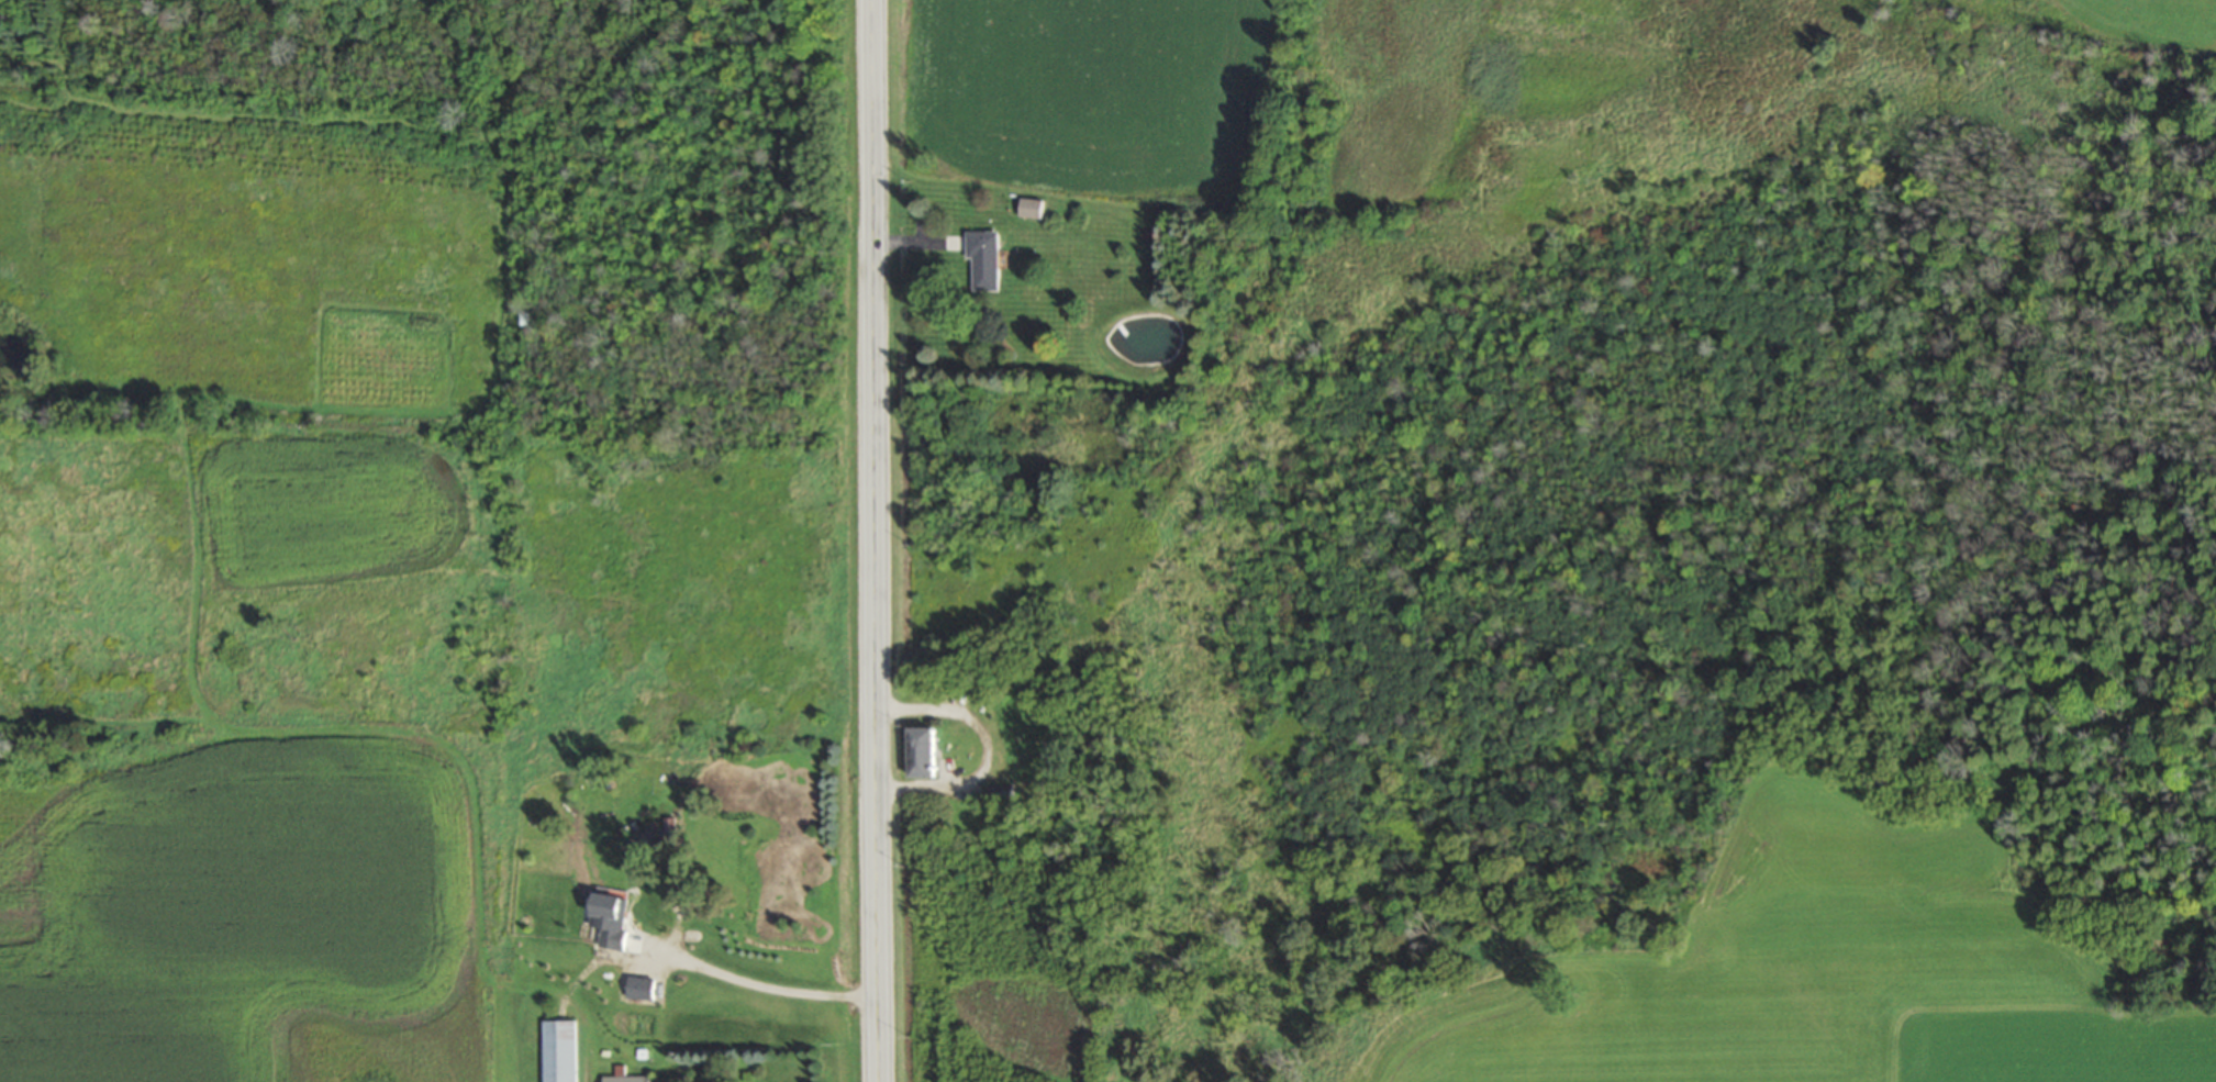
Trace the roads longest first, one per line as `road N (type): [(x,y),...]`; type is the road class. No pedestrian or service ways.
road 1 (tertiary): [(872,0),(879,1081)]

